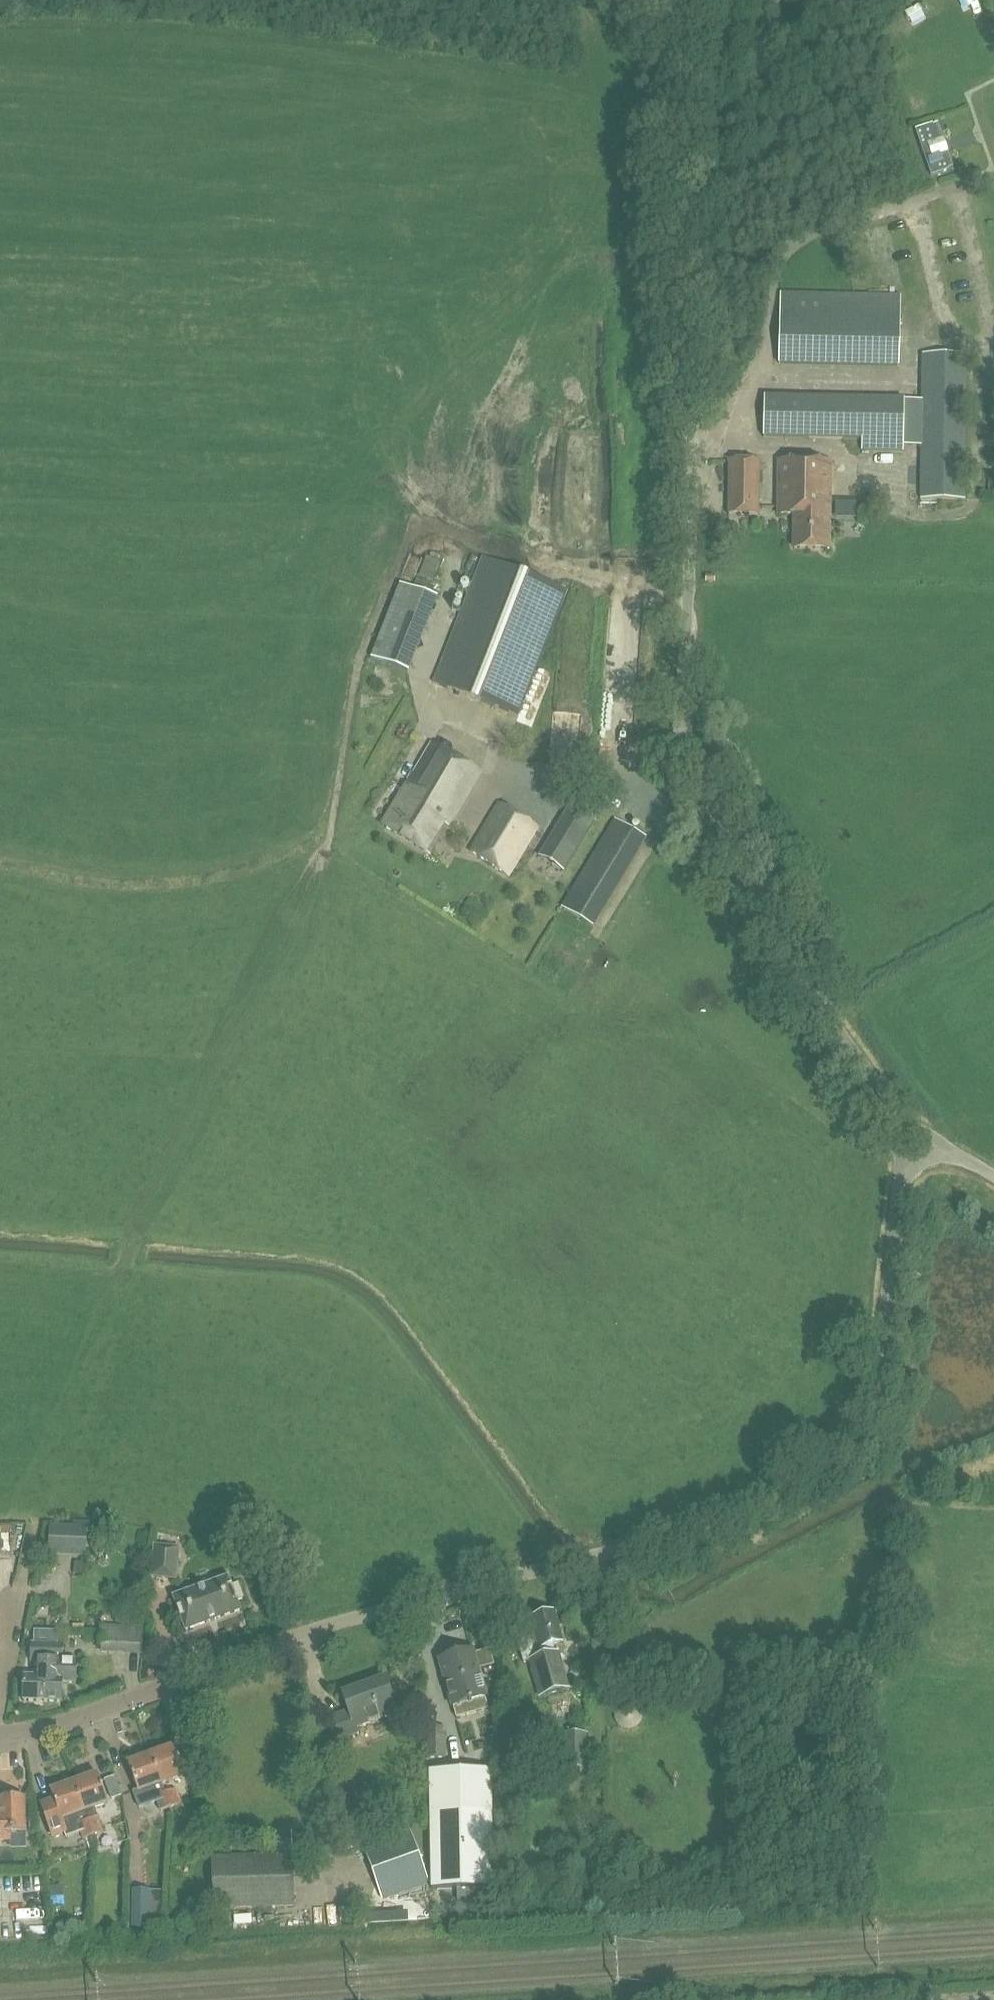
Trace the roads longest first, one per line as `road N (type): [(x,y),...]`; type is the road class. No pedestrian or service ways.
road 1 (unclassified): [(0,1733),(65,1718),(272,1641),(641,1540),(788,1488),(839,1439),(881,1351),(897,1186)]
road 2 (unclassified): [(901,1117),(821,1007),(696,775),(684,709),(690,444)]
road 3 (track): [(690,444),(661,0)]

